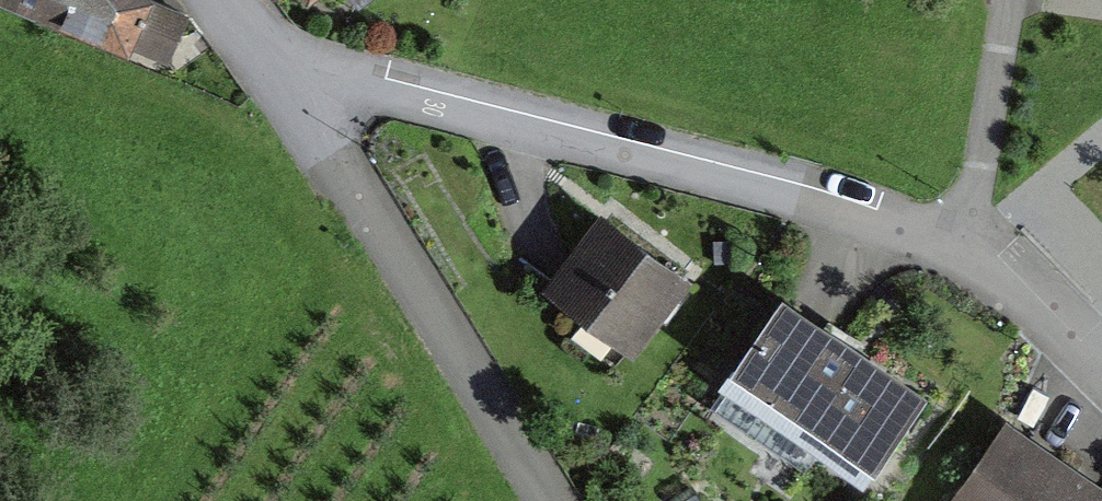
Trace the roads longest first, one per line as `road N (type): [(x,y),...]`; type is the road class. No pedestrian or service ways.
road 1 (residential): [(291,87),(355,90),(901,233),(964,238)]
road 2 (residential): [(291,87),(552,500)]
road 3 (residential): [(964,238),(1007,0)]
road 4 (residential): [(964,238),(1101,367)]

